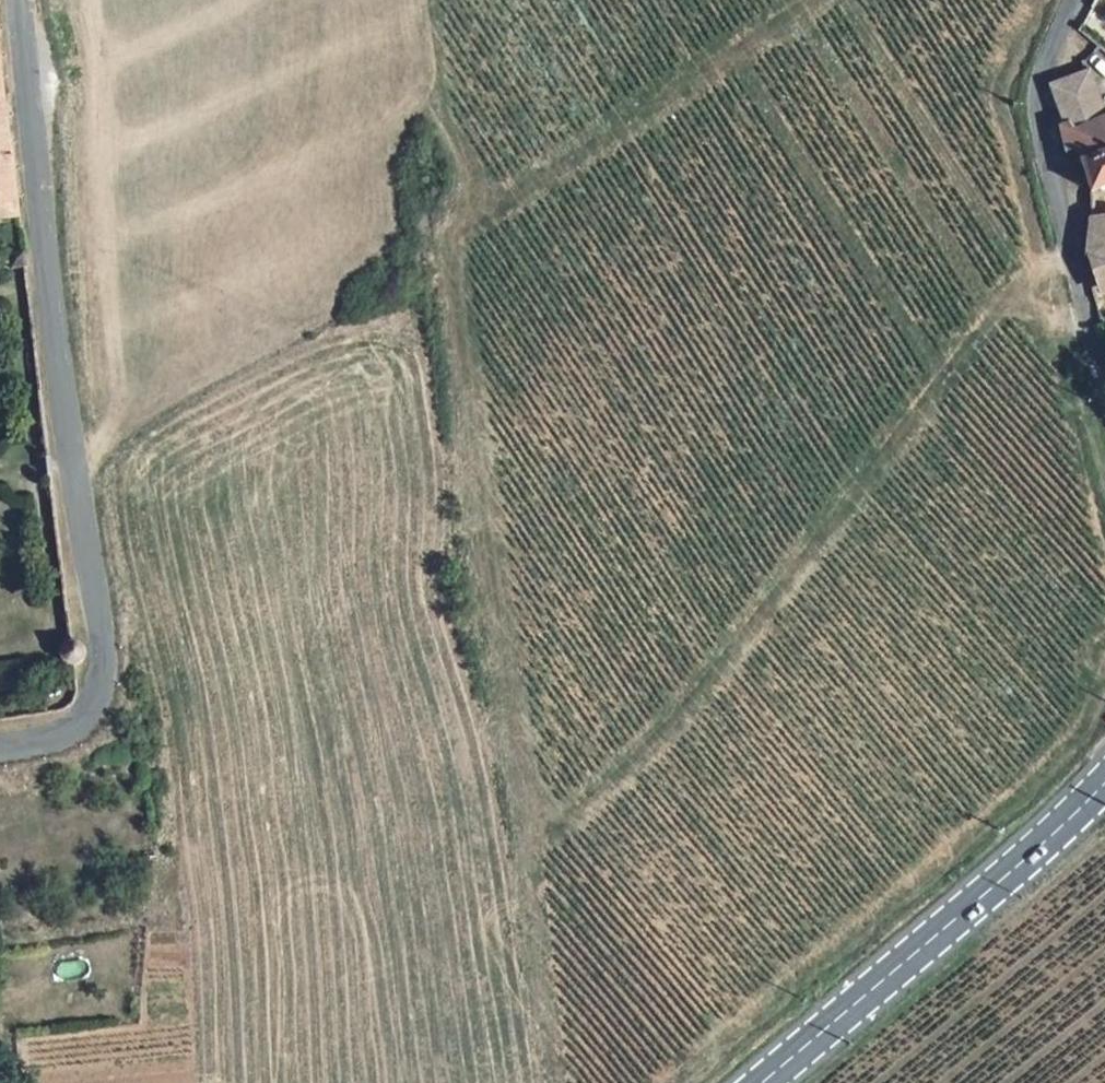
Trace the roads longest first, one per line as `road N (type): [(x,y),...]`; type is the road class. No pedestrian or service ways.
road 1 (tertiary): [(0,746),(46,740),(94,708),(105,664),(45,264),(24,0)]
road 2 (primary): [(1104,783),(760,1082)]
road 3 (unclassified): [(1074,0),(1042,83),(1043,118),(1104,381)]

